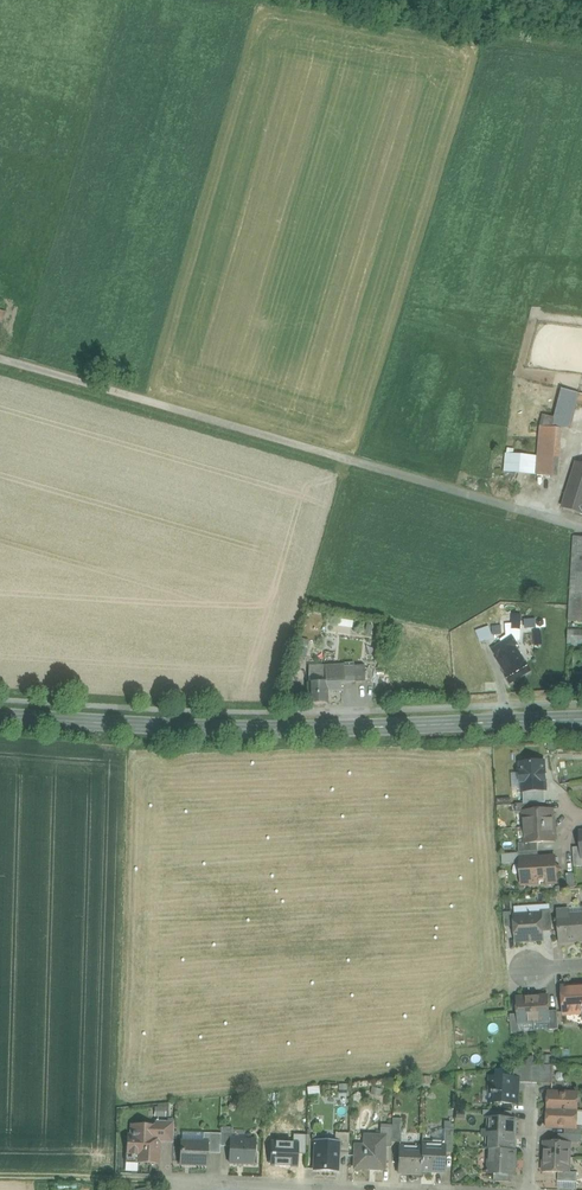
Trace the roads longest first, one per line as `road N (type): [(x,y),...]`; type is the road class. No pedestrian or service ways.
road 1 (secondary): [(0,718),(284,731),(581,722)]
road 2 (track): [(522,508),(0,359)]
road 3 (track): [(0,1177),(180,1183),(197,1189)]

